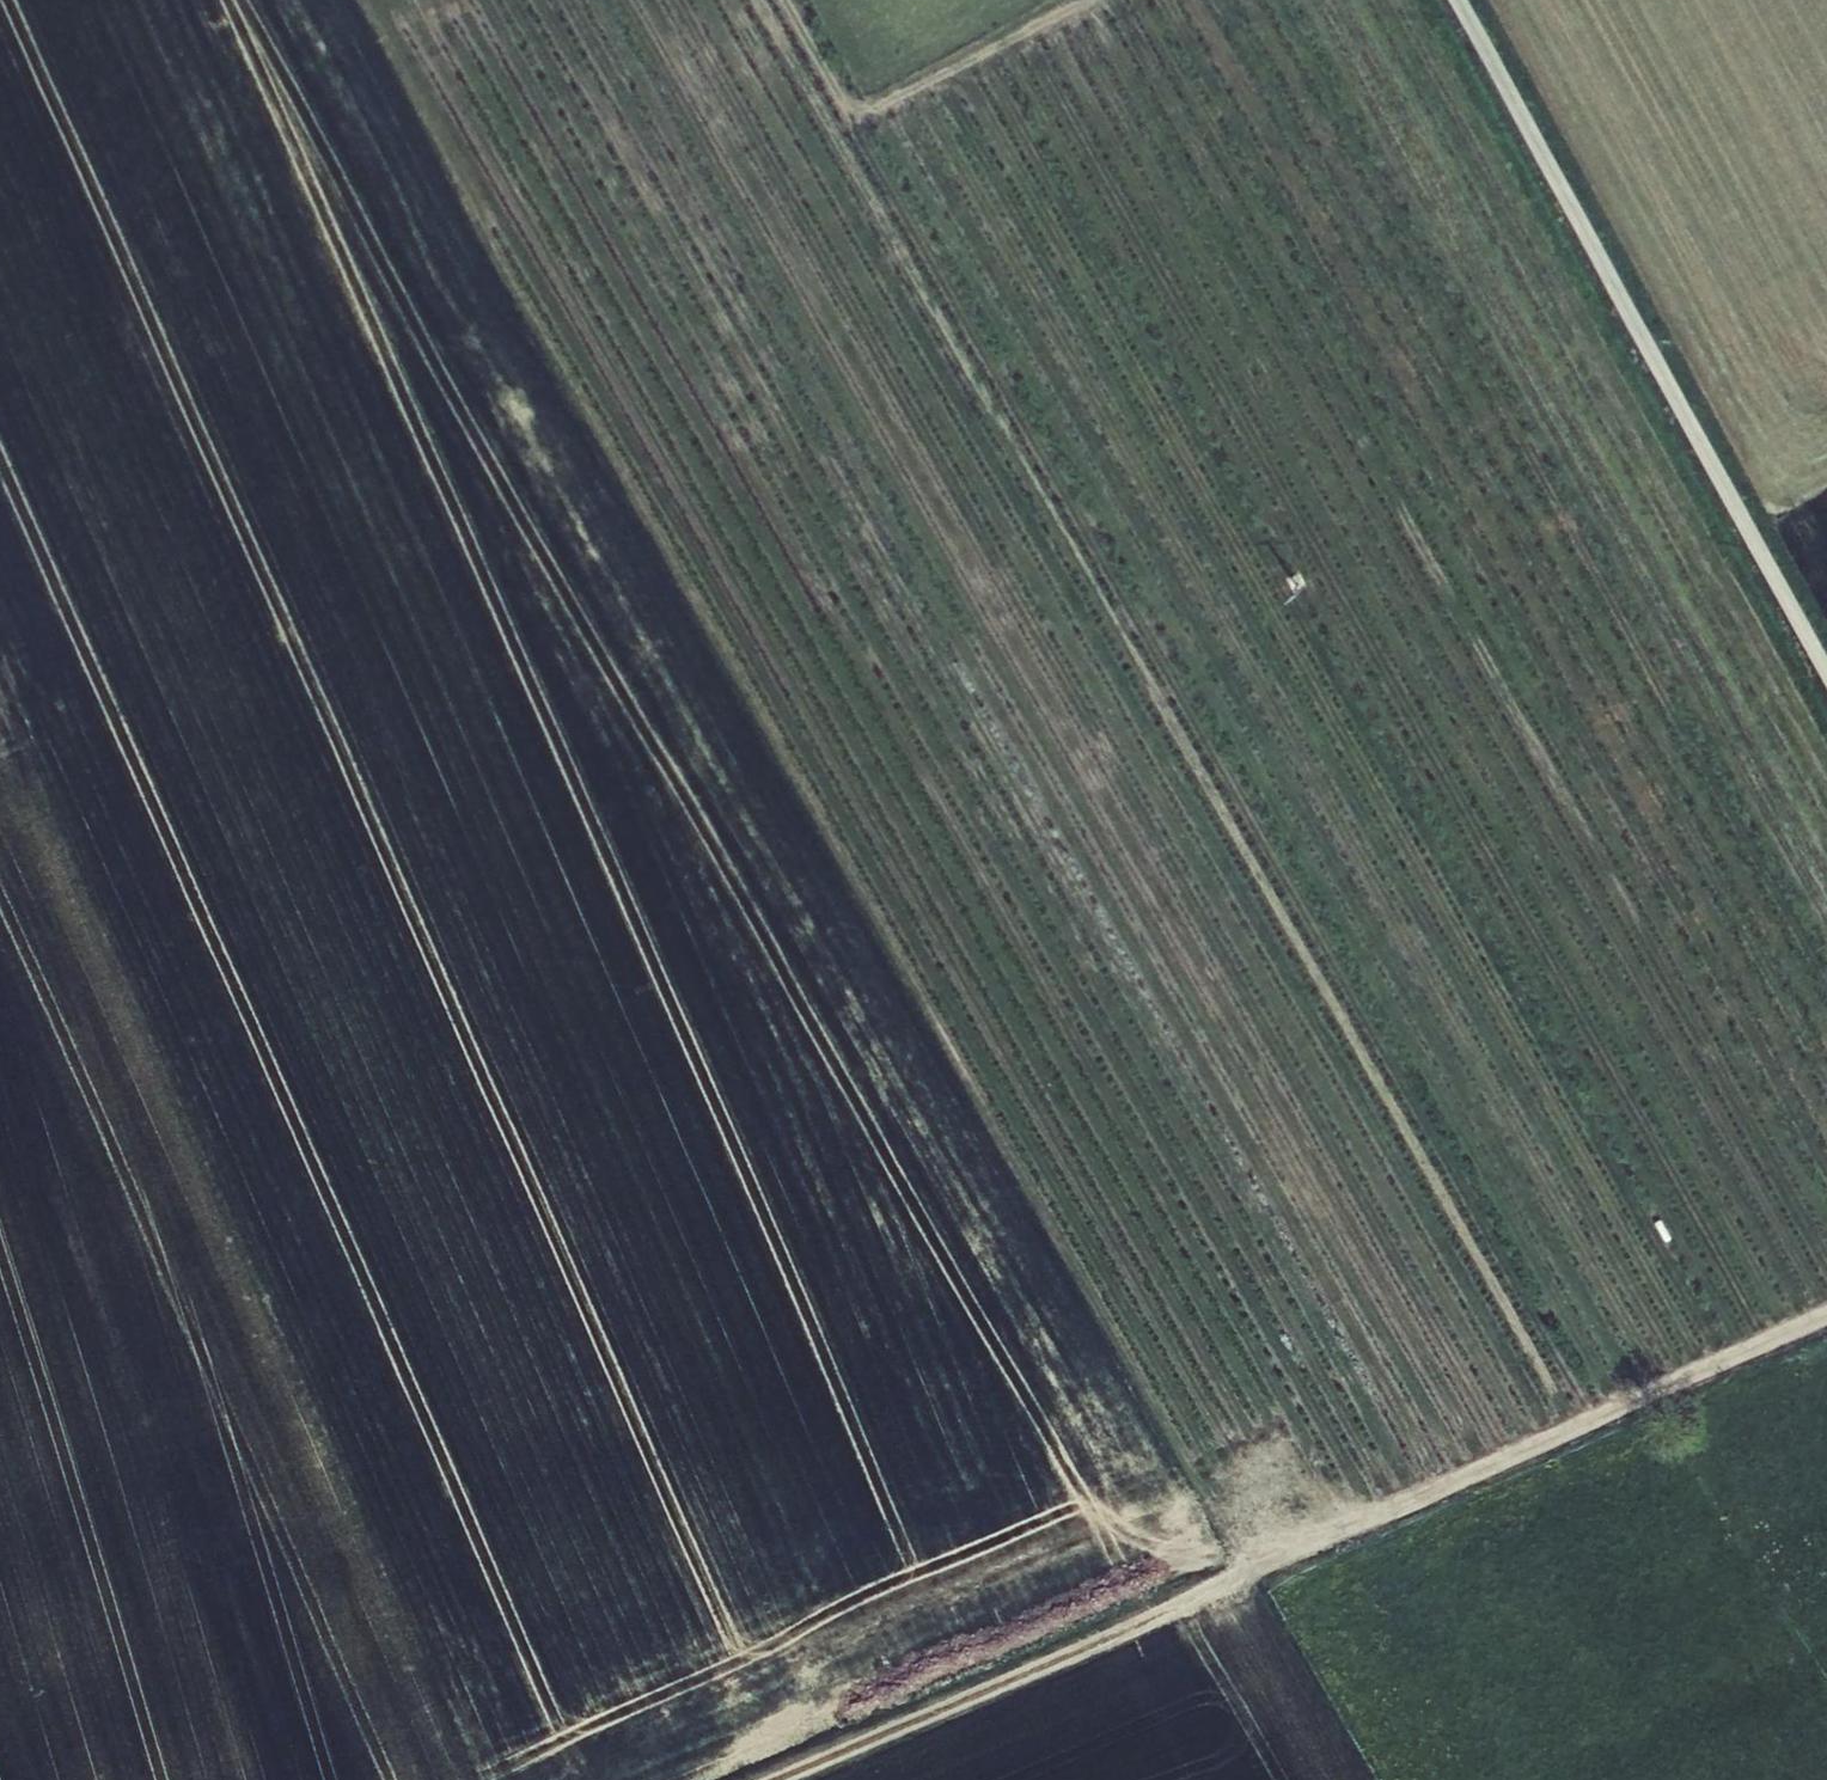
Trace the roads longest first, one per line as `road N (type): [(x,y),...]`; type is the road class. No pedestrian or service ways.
road 1 (track): [(1826,1311),(775,1779)]
road 2 (unclassified): [(1458,0),(1826,672)]

